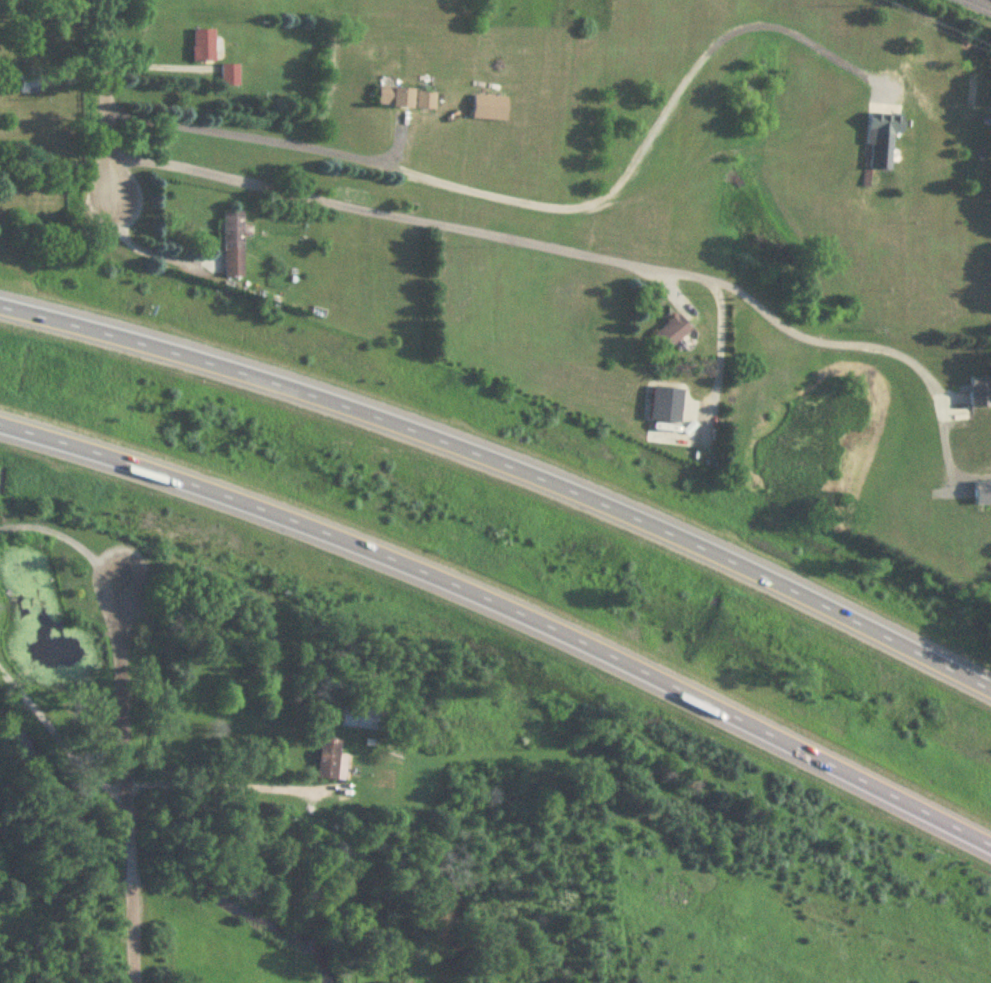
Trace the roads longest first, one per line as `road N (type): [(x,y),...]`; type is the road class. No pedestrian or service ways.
road 1 (motorway): [(0,419),(145,465),(527,618),(682,686),(990,843)]
road 2 (motorway): [(990,683),(538,466),(136,335),(0,302)]
road 3 (residential): [(123,824),(116,583)]
road 4 (residential): [(116,201),(100,0)]

